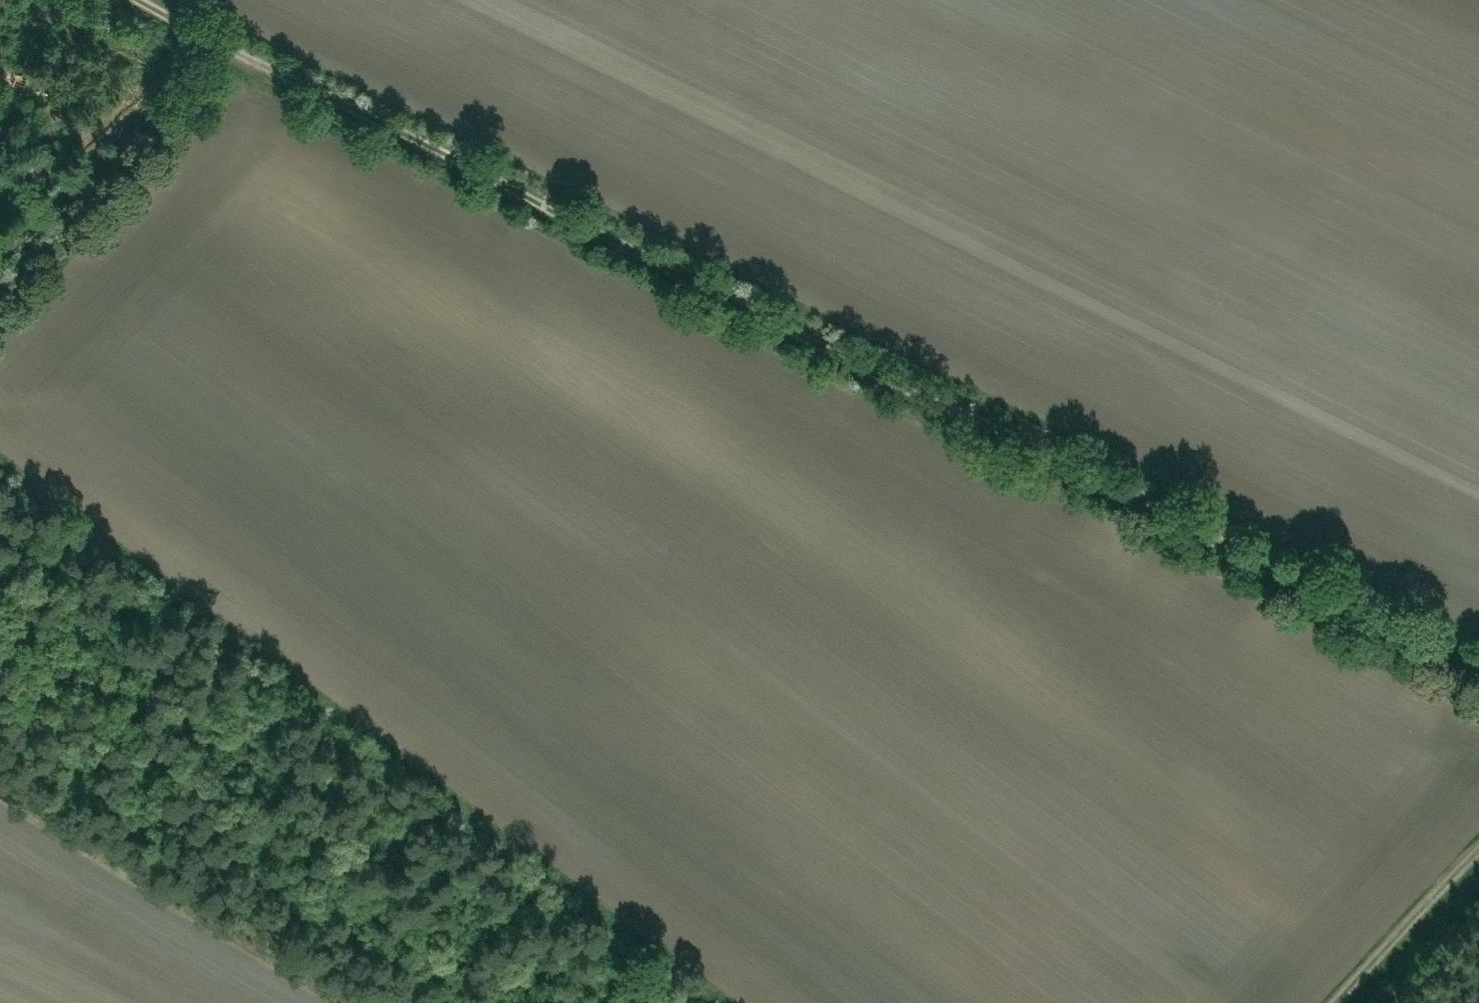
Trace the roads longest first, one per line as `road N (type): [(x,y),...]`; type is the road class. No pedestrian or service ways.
road 1 (track): [(1478,675),(108,0)]
road 2 (track): [(1341,1002),(1478,857)]

